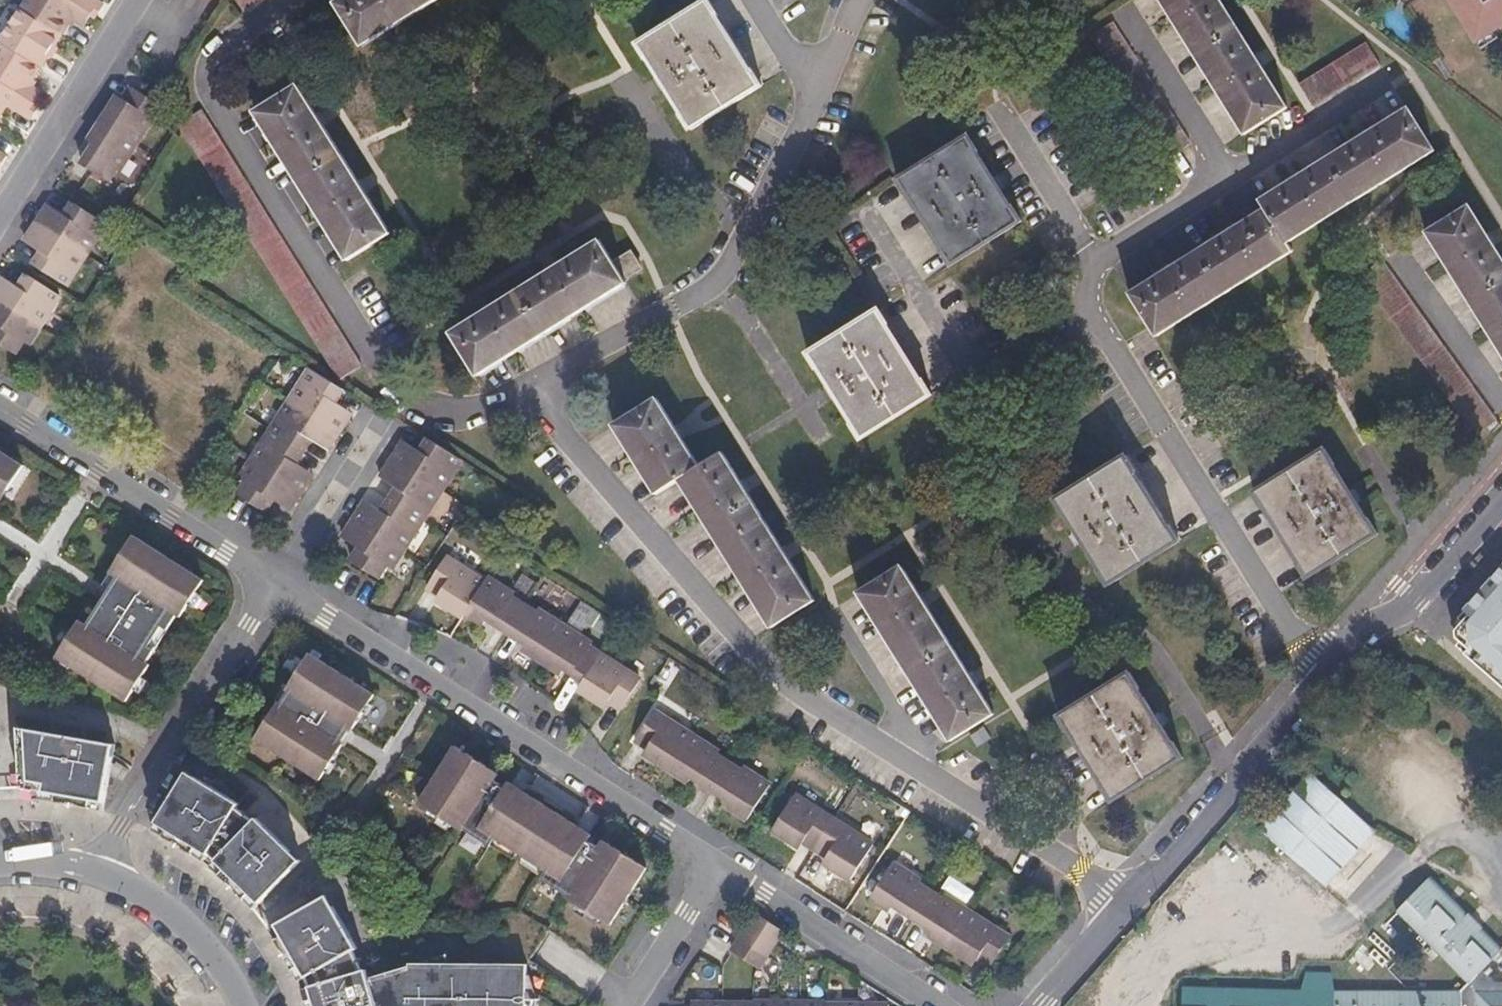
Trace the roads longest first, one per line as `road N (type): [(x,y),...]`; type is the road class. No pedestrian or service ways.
road 1 (residential): [(1040,1005),(1237,780),(1312,679),(1413,601),(1501,495)]
road 2 (residential): [(723,870),(276,579)]
road 3 (residential): [(276,579),(93,870)]
road 4 (residential): [(276,579),(0,409)]
road 5 (residential): [(0,223),(142,0)]
road 6 (residential): [(940,1005),(723,870)]
road 7 (residential): [(247,1005),(232,972),(182,917),(143,889),(93,870)]
road 8 (residential): [(378,423),(276,579)]
road 9 (residential): [(723,870),(639,1005)]

